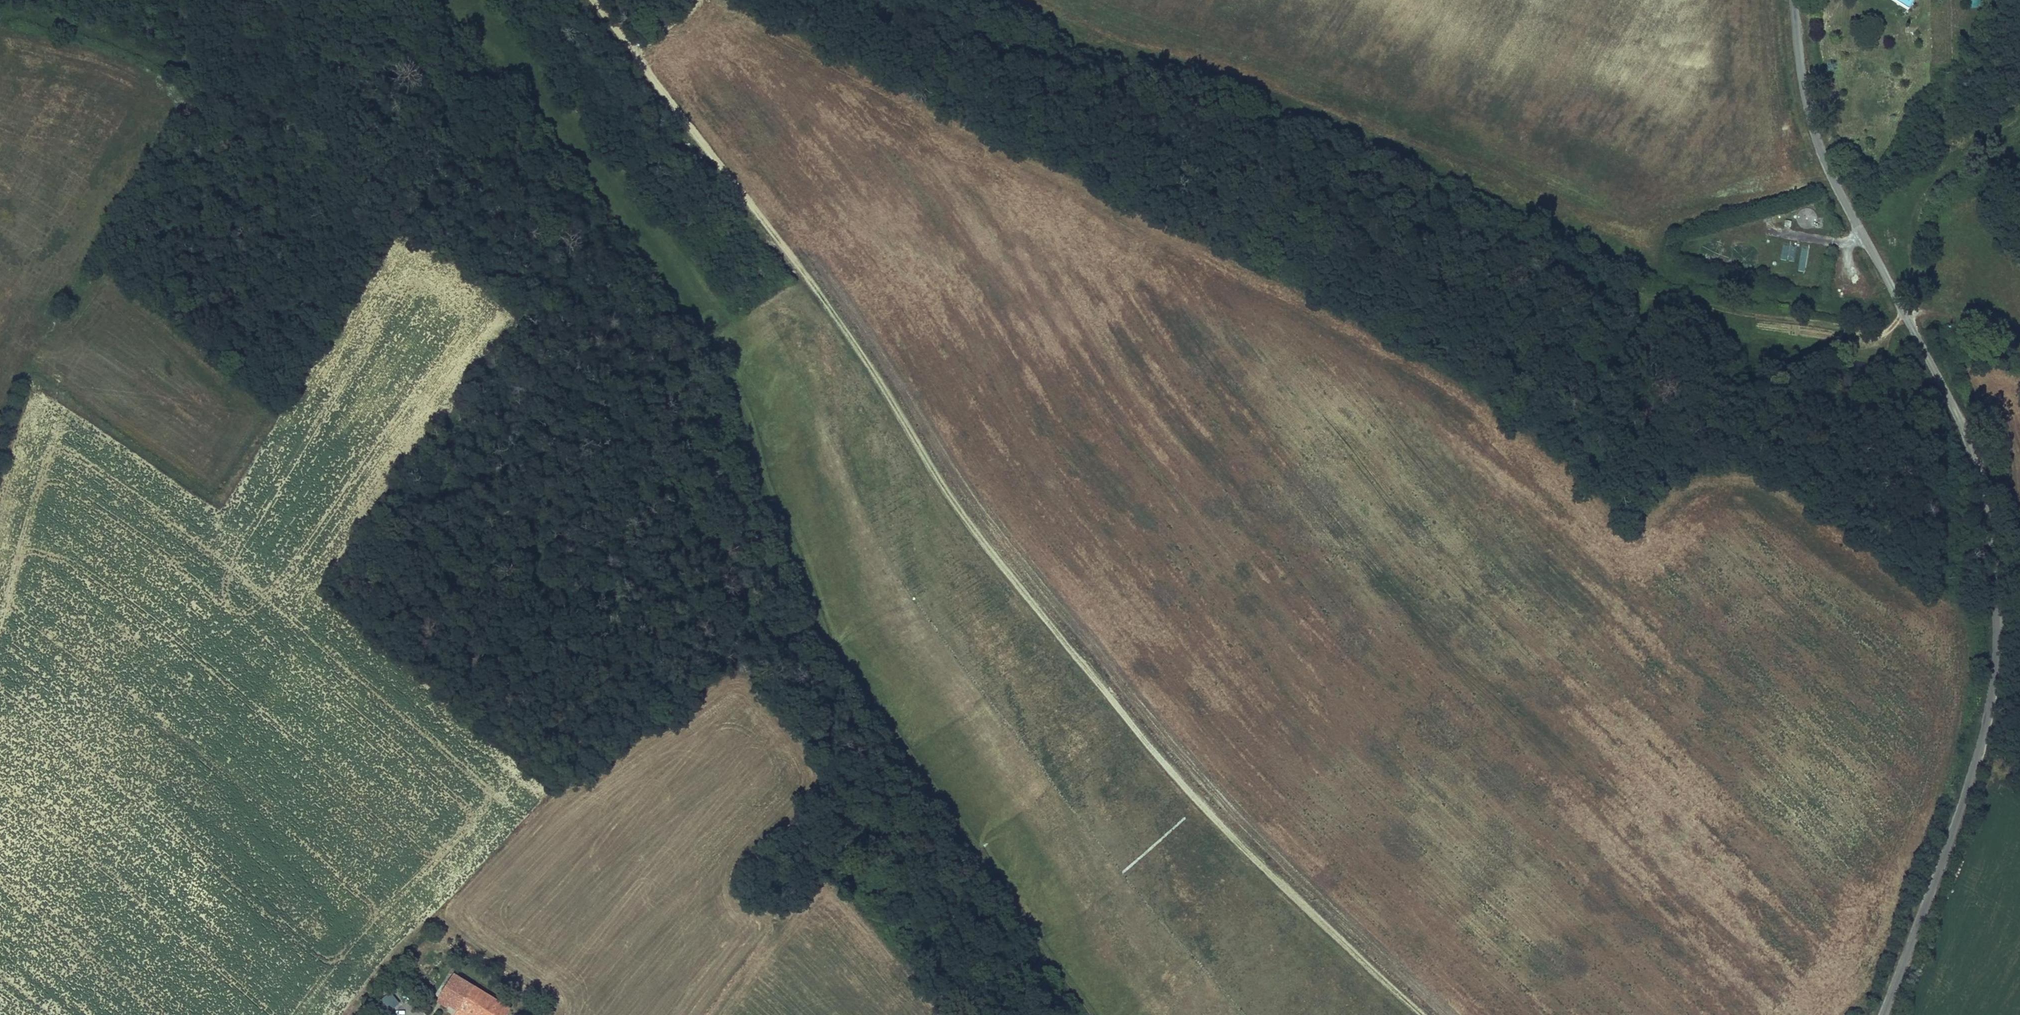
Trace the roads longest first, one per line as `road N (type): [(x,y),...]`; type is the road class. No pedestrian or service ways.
road 1 (track): [(591,0),(831,308),(947,491),(1125,716),(1215,821),(1423,1014)]
road 2 (unclassified): [(1882,1014),(1978,754),(1995,654),(1993,582),(1968,447),(1814,137),(1794,0)]
road 3 (track): [(1911,329),(1913,215),(1923,188),(2019,119)]

